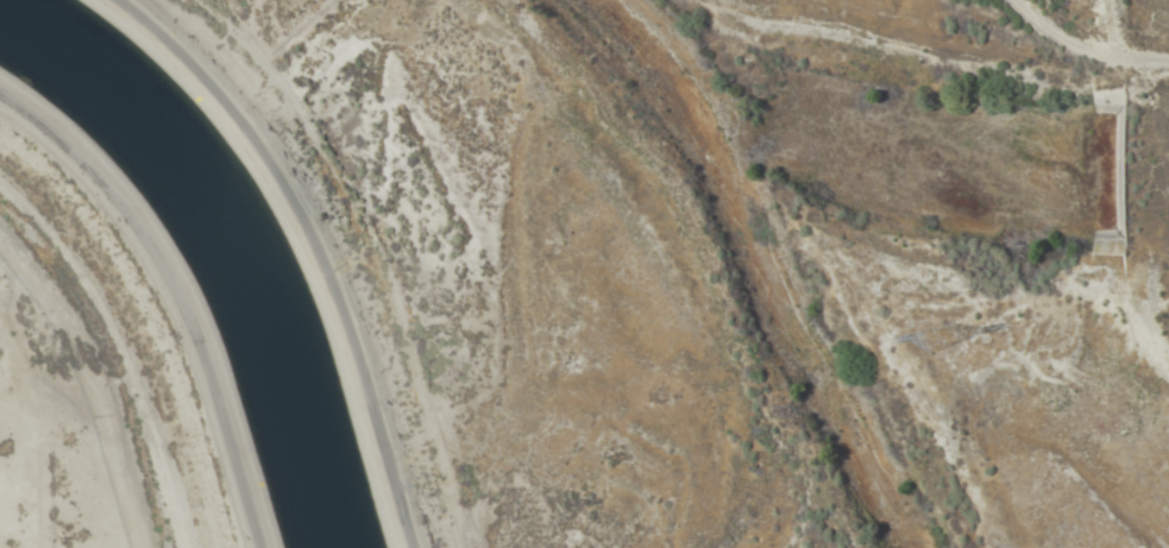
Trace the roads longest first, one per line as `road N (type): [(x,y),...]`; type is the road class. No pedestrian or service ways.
road 1 (residential): [(411,547),(313,254),(278,189),(214,94),(117,0)]
road 2 (track): [(1168,46),(1099,40),(1043,0)]

